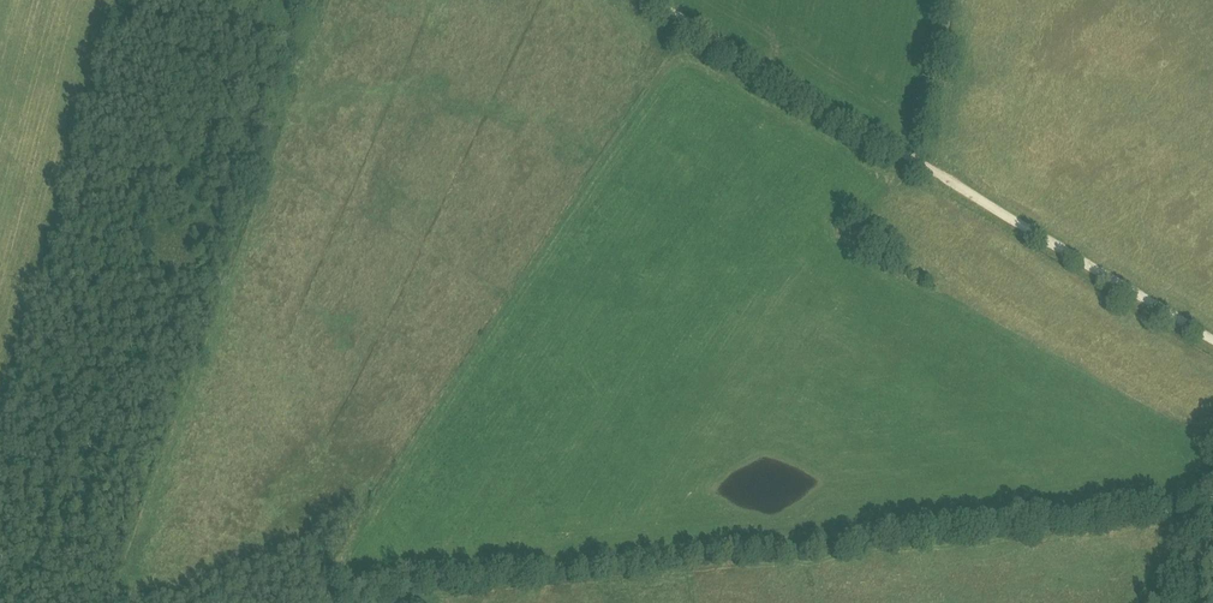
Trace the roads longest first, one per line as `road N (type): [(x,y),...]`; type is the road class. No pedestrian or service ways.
road 1 (track): [(664,0),(1212,341)]

